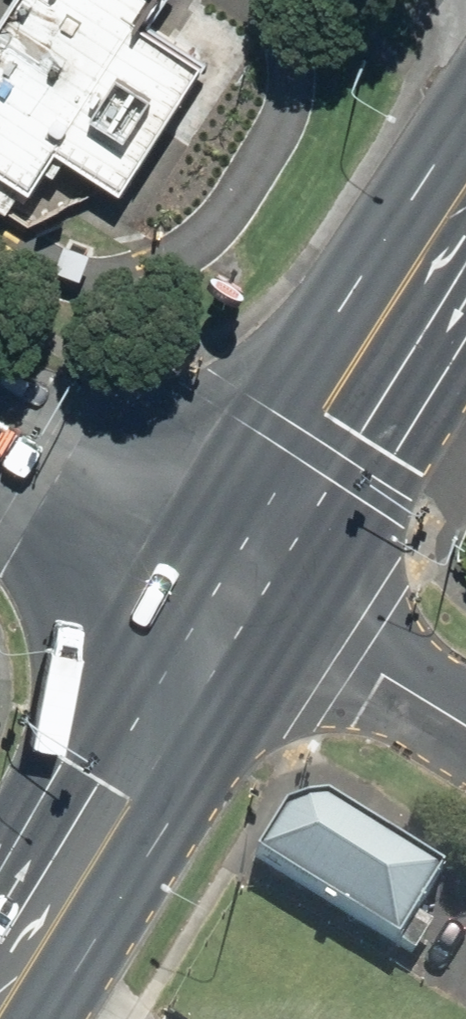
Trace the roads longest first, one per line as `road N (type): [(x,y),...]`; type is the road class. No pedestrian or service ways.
road 1 (primary): [(0,998),(252,590)]
road 2 (primary): [(252,590),(465,239)]
road 3 (secondary): [(252,590),(0,455)]
road 4 (residential): [(465,724),(252,590)]

